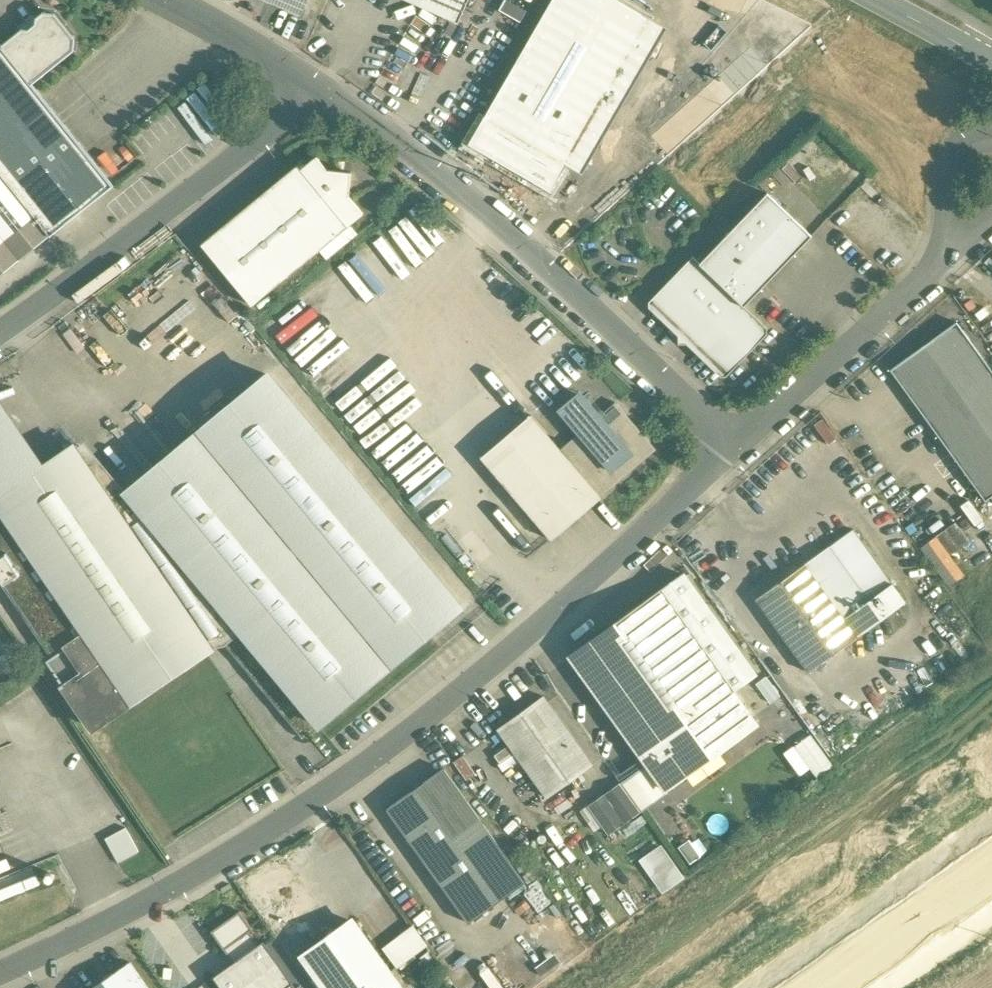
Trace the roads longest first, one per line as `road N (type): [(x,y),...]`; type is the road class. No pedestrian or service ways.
road 1 (residential): [(0,976),(146,907),(309,807),(445,705),(745,435)]
road 2 (residential): [(745,435),(323,89)]
road 3 (residential): [(323,89),(0,332)]
road 4 (residential): [(745,435),(818,383),(971,240),(990,175)]
road 5 (secondary): [(836,987),(991,877)]
road 6 (residential): [(323,89),(169,0)]
road 7 (tertiary): [(881,0),(991,62)]

